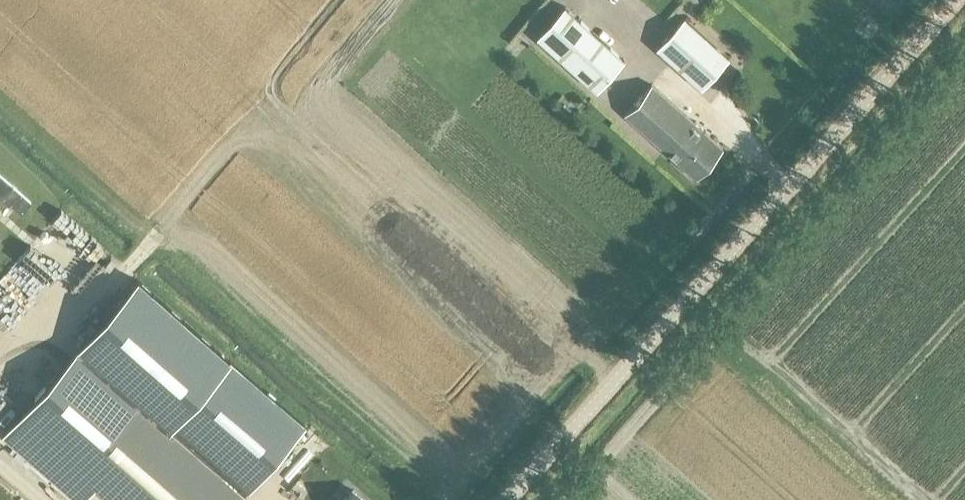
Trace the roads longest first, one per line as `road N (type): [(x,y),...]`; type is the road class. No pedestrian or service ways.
road 1 (tertiary): [(502,499),(951,0)]

